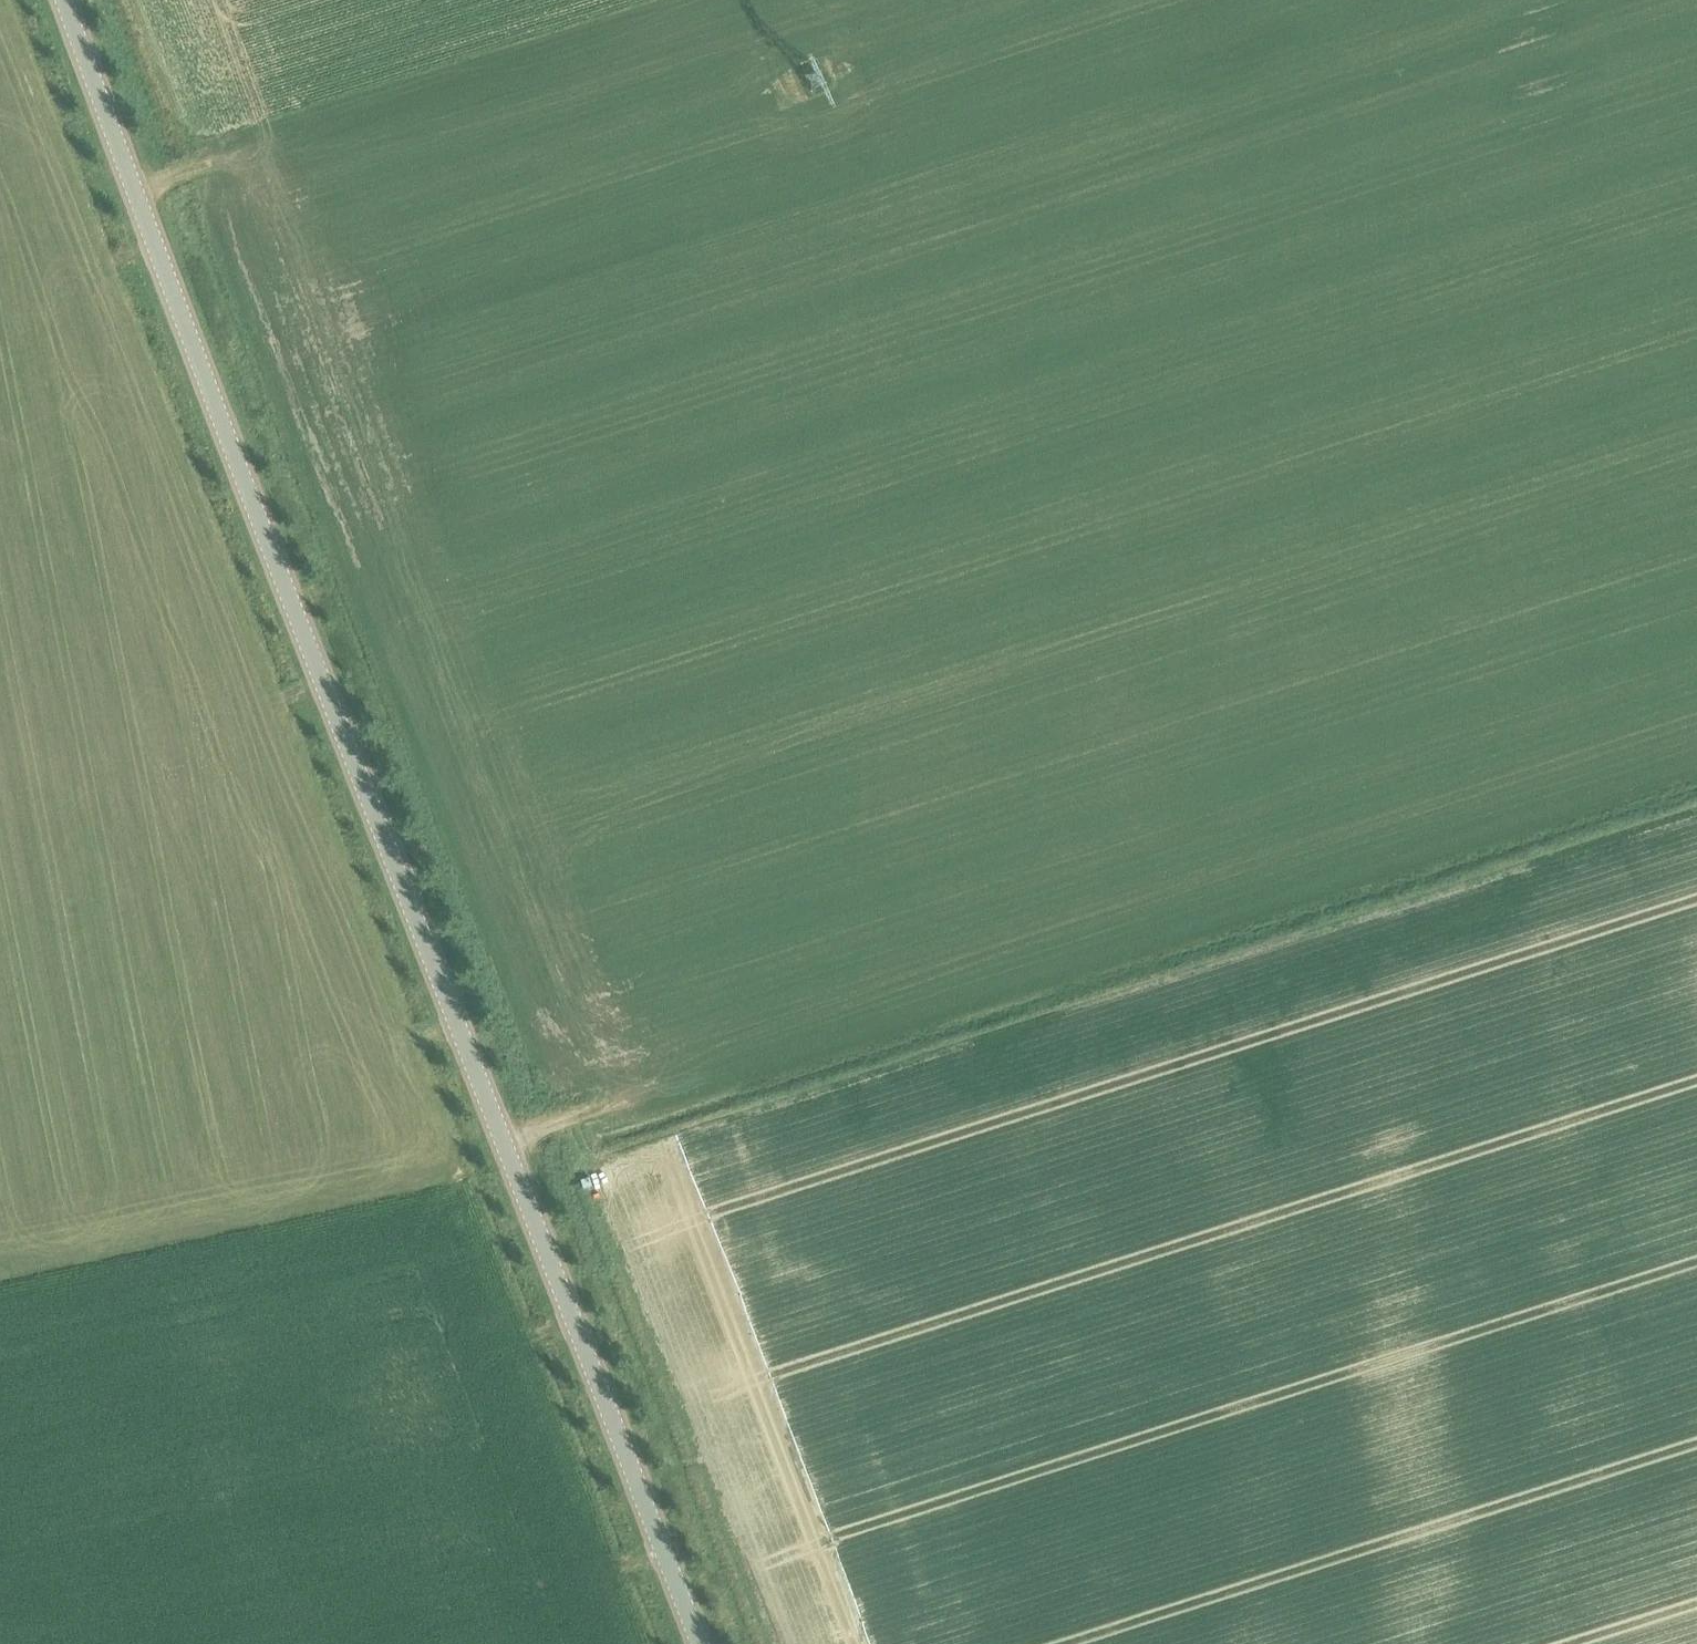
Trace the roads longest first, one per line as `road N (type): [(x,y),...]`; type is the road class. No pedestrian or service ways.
road 1 (tertiary): [(716,1643),(70,0)]

